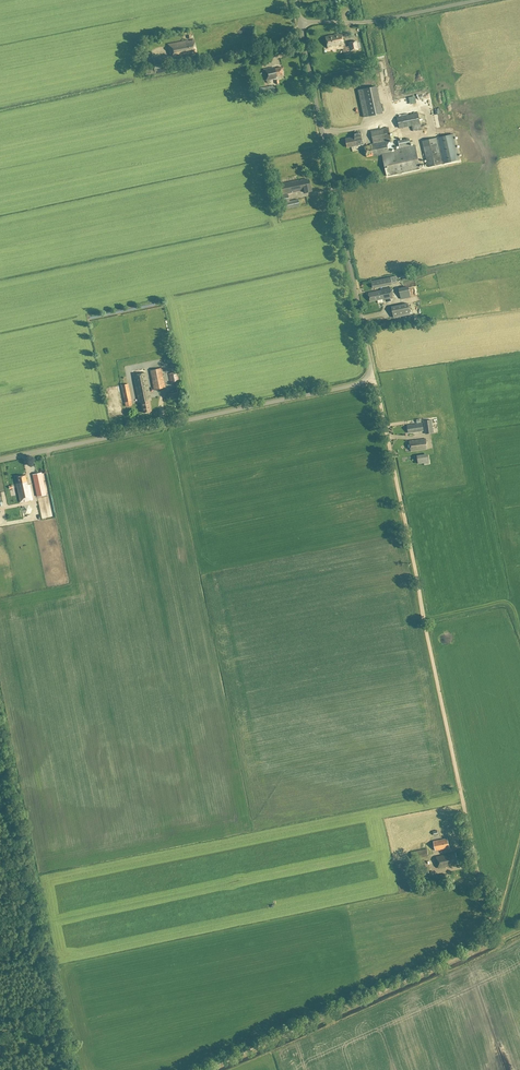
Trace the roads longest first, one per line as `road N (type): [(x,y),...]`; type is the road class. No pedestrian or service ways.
road 1 (unclassified): [(0,461),(367,378),(369,355),(298,22)]
road 2 (track): [(478,948),(480,898),(372,371)]
road 3 (track): [(519,929),(208,1069)]
road 4 (track): [(68,1054),(0,735)]
road 5 (unclassified): [(298,22),(369,21),(472,0)]

